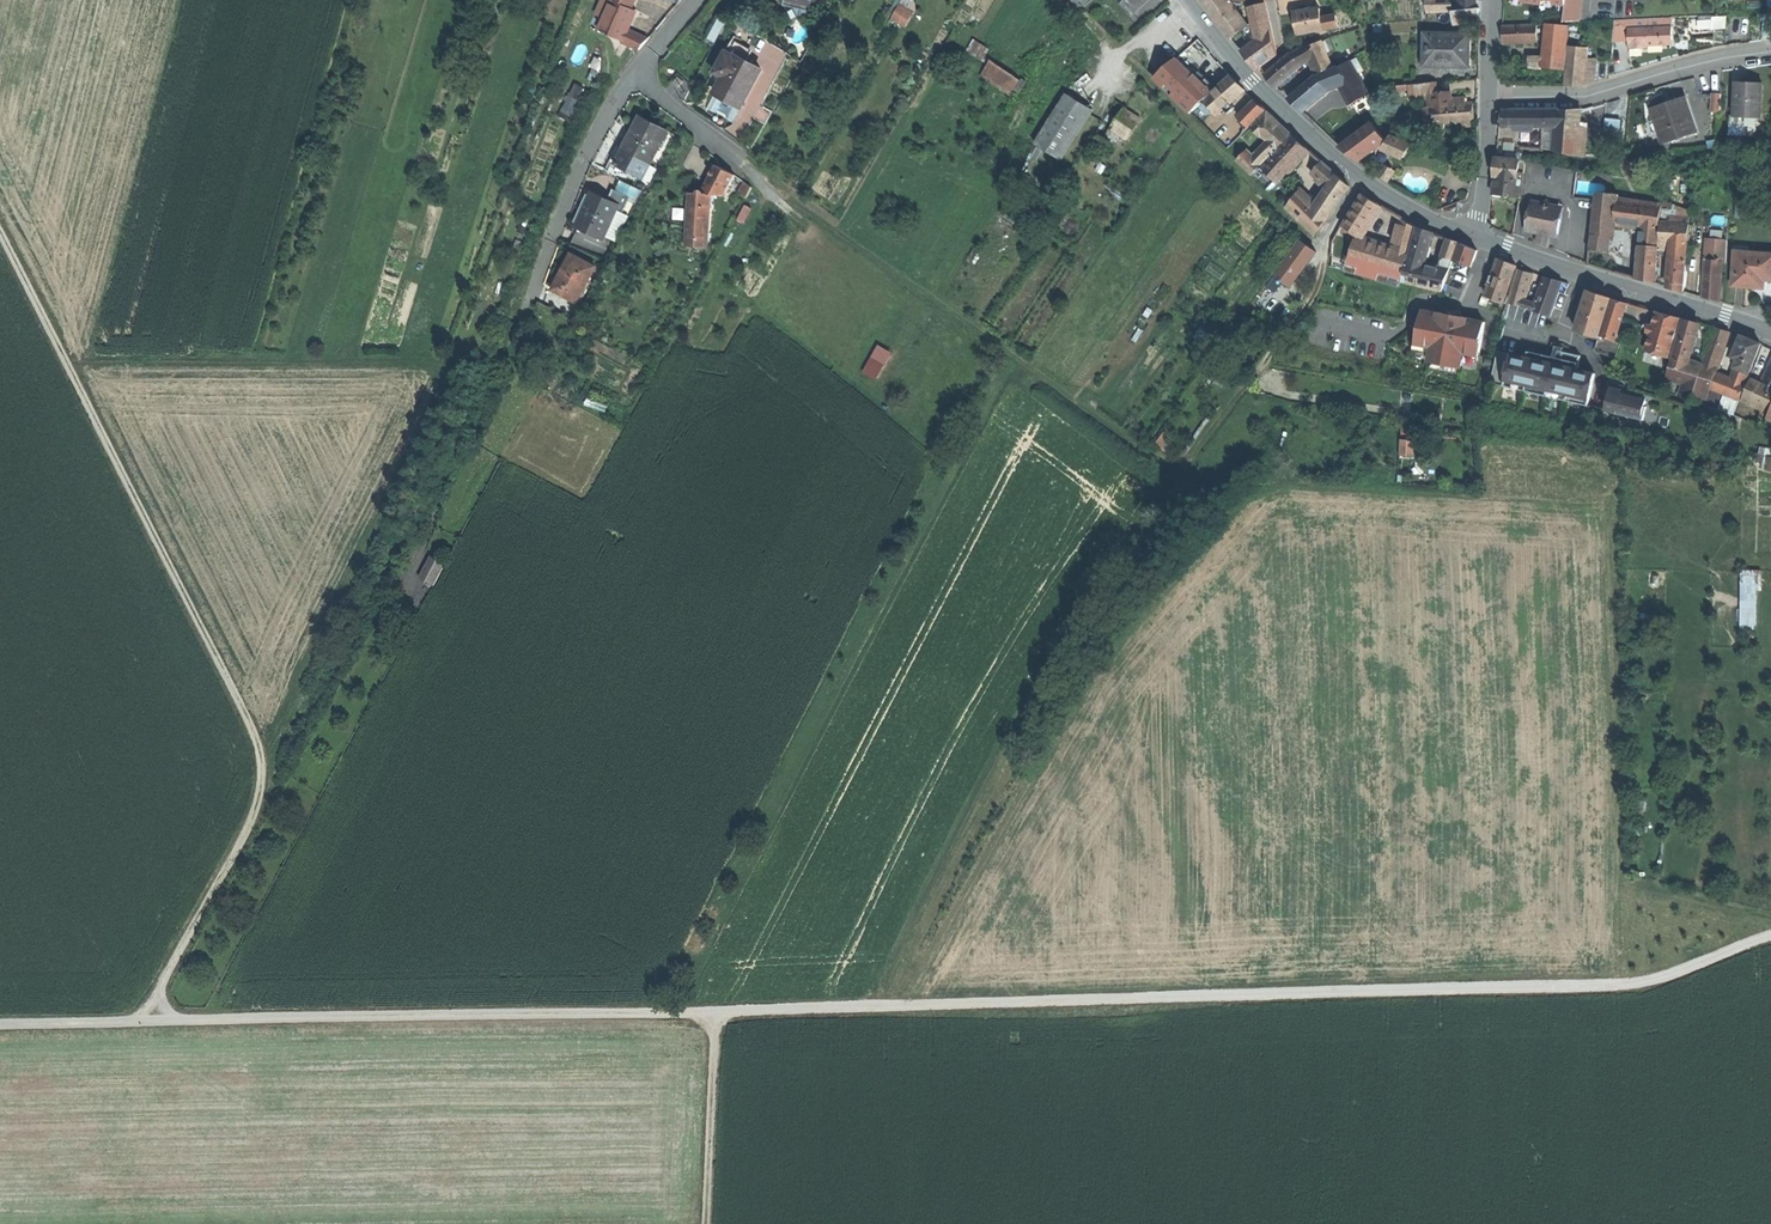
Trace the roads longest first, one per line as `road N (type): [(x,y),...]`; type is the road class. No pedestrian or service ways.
road 1 (unclassified): [(142,1020),(717,1013),(1585,987),(1654,979),(1770,936)]
road 2 (unclassified): [(142,1020),(253,814),(258,750),(0,231)]
road 3 (track): [(275,781),(285,716),(454,372),(434,360),(68,363)]
road 4 (track): [(275,781),(527,298)]
road 5 (track): [(1185,466),(1171,468),(1130,443),(742,163)]
road 6 (tertiary): [(1187,0),(1251,80),(1364,182),(1473,237)]
road 7 (tertiary): [(1473,237),(1770,335)]
road 8 (residential): [(1490,95),(1572,100),(1770,51)]
road 9 (track): [(1185,466),(1312,304),(1324,246)]
road 10 (residential): [(635,74),(597,130),(527,298)]
road 11 (track): [(717,1013),(705,1223)]
road 12 (residential): [(1473,237),(1490,95)]
road 13 (unclassified): [(0,1024),(142,1020)]
road 14 (residential): [(635,74),(742,163)]
road 15 (track): [(1770,920),(1638,884)]

